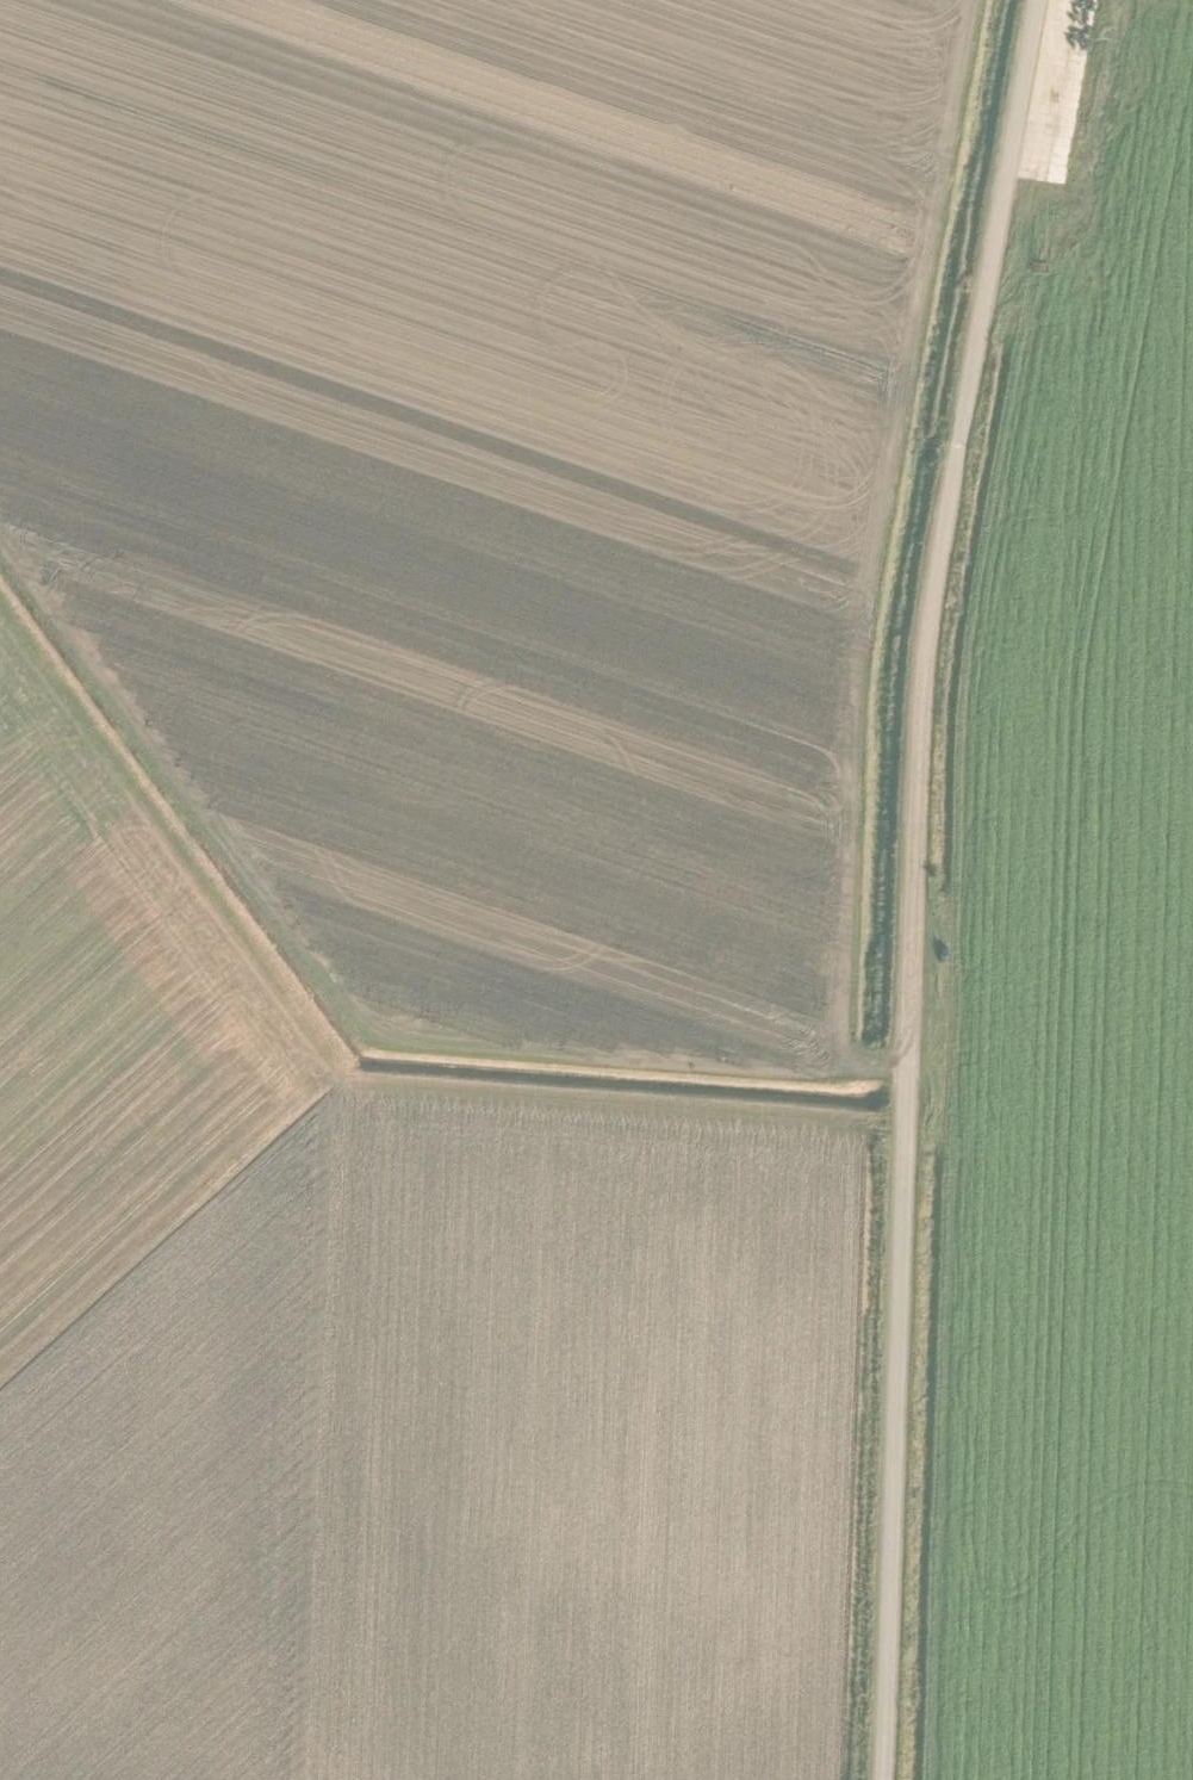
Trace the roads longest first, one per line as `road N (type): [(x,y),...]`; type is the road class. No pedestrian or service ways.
road 1 (tertiary): [(881,1779),(927,619),(1037,0)]

